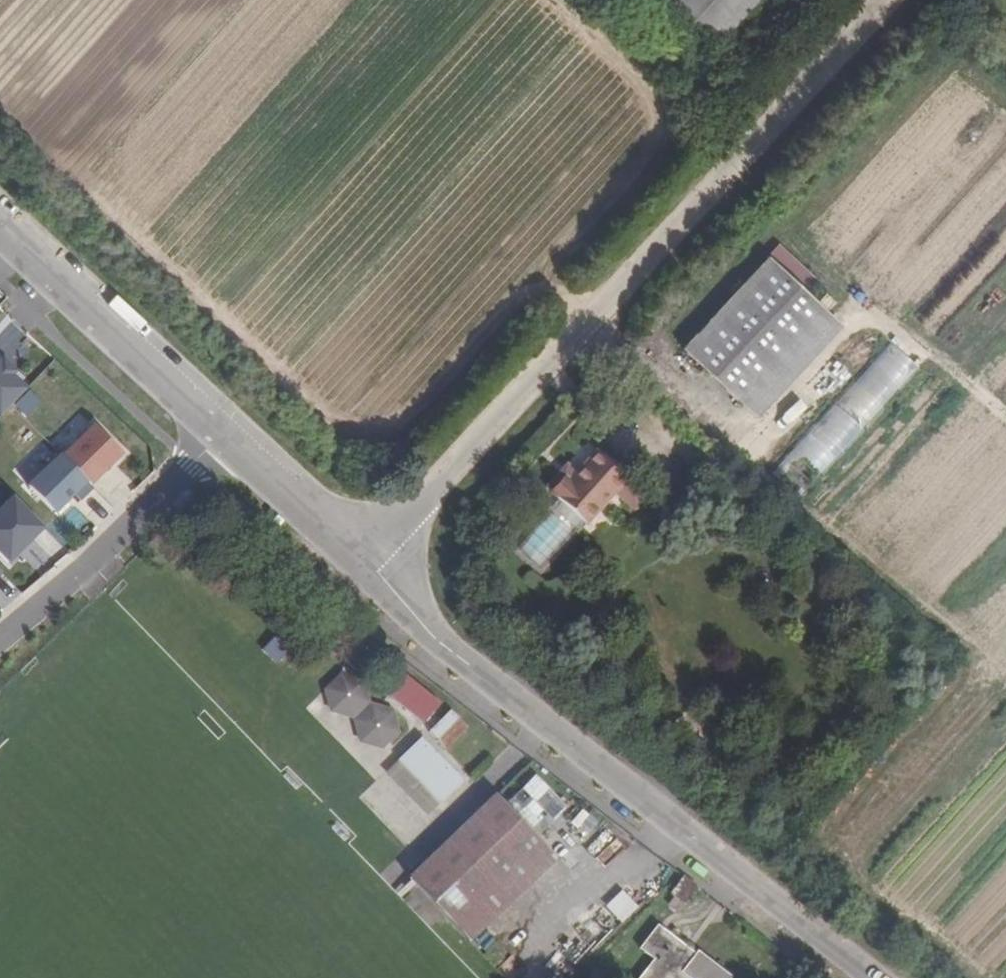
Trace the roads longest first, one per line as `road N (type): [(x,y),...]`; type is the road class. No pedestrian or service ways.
road 1 (residential): [(362,563),(887,0)]
road 2 (residential): [(362,563),(446,652),(873,977)]
road 3 (residential): [(228,441),(0,663)]
road 4 (residential): [(0,228),(228,441)]
road 5 (residential): [(228,441),(362,563)]

